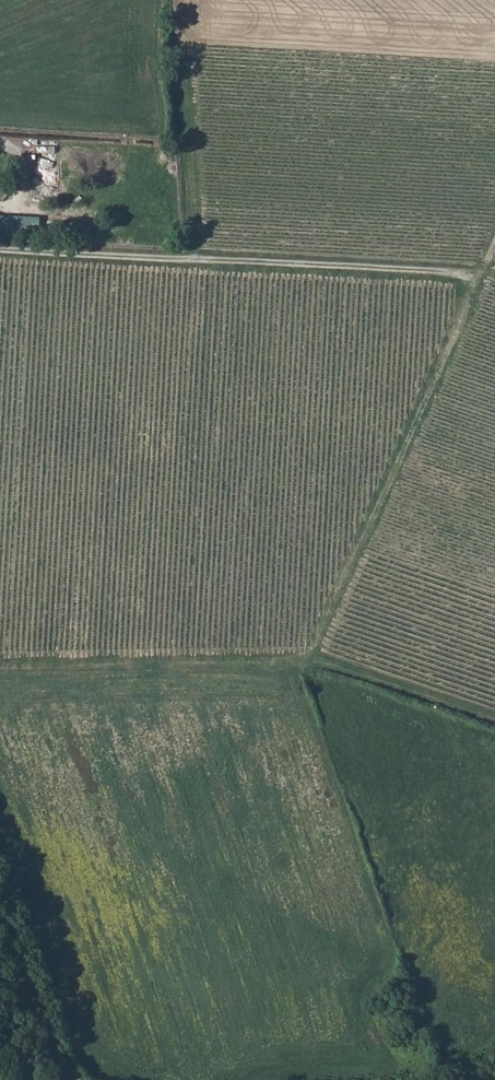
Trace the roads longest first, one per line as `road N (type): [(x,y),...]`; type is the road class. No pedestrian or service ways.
road 1 (track): [(494,718),(315,656),(494,247)]
road 2 (track): [(483,276),(0,249)]
road 3 (track): [(0,912),(73,1079)]

